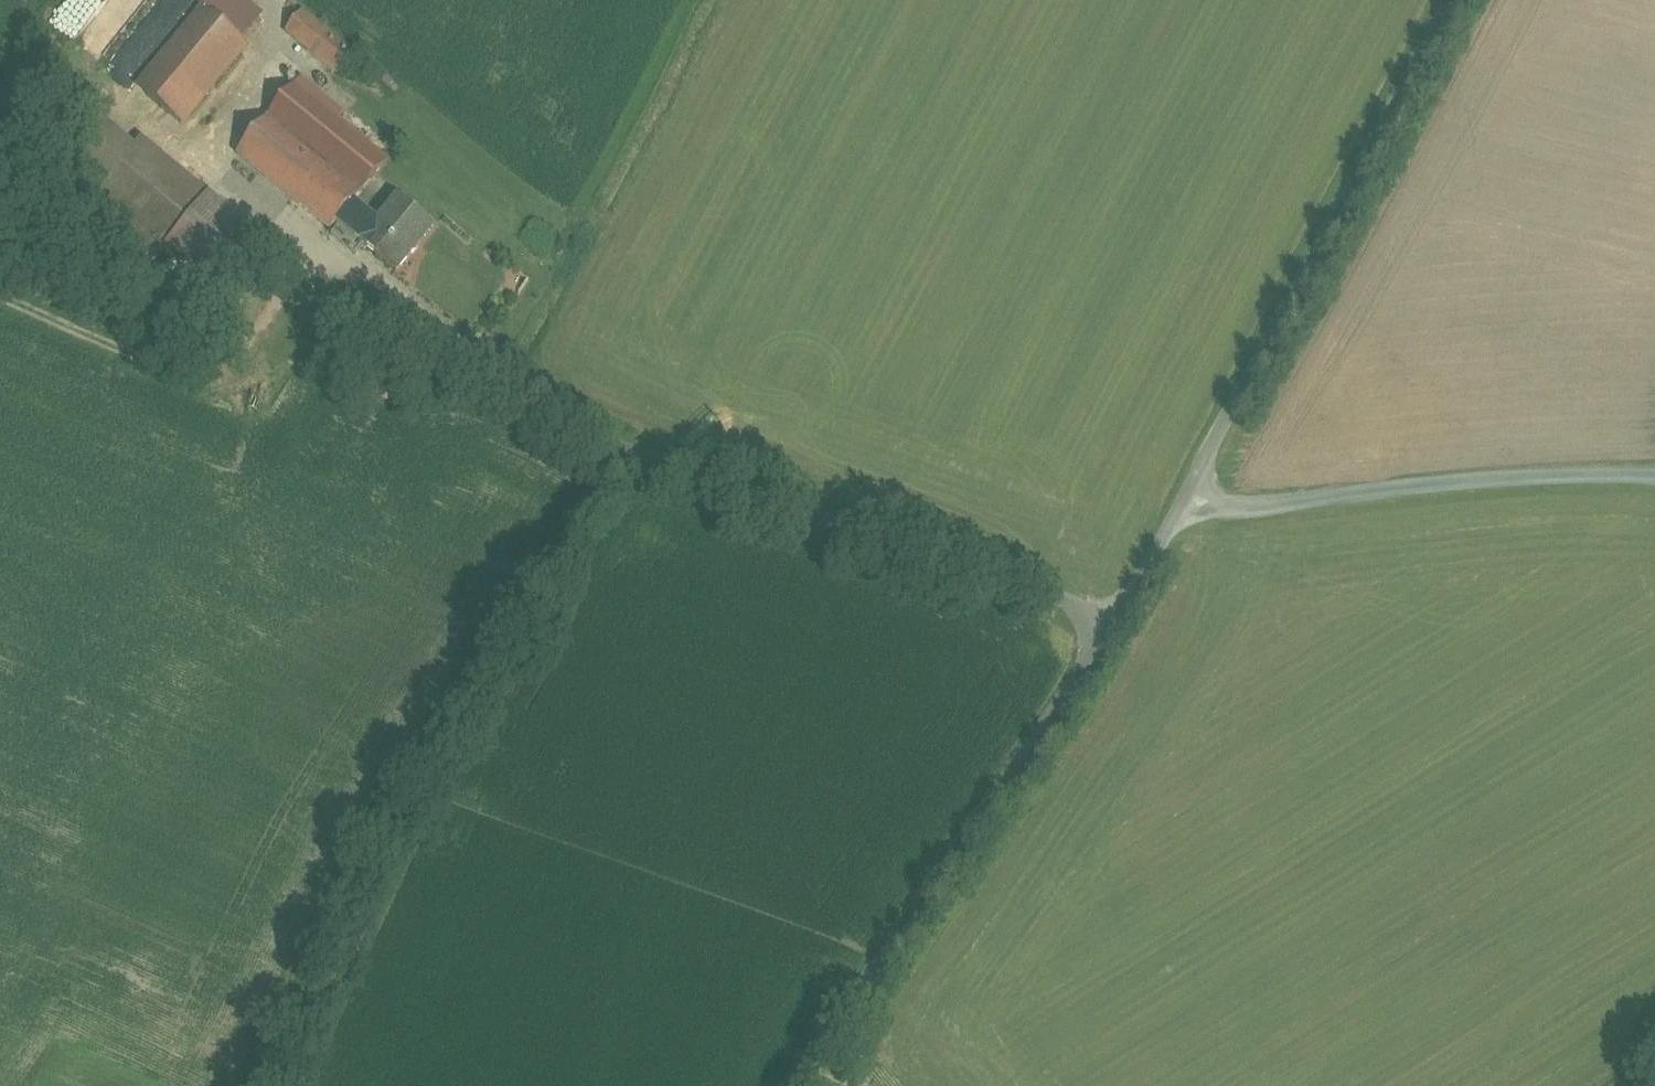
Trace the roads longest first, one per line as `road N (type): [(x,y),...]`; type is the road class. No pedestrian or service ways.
road 1 (unclassified): [(1109,626),(492,364),(394,287),(294,230),(192,155)]
road 2 (unclassified): [(1179,505),(1444,0)]
road 3 (unclassified): [(799,1085),(858,986),(1109,626)]
road 4 (unclassified): [(1179,505),(1225,509),(1491,477),(1654,476)]
road 5 (track): [(310,239),(252,349),(211,380),(184,384),(0,301)]
road 6 (unclassified): [(1109,626),(1179,505)]
road 7 (unclassified): [(192,155),(281,52)]

